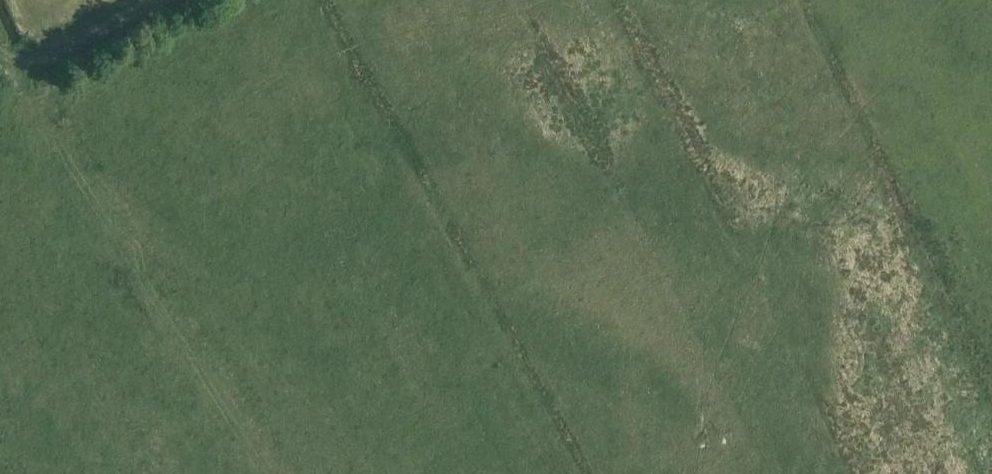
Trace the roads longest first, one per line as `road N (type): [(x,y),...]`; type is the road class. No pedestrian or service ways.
road 1 (track): [(9,58),(50,57),(166,0)]

